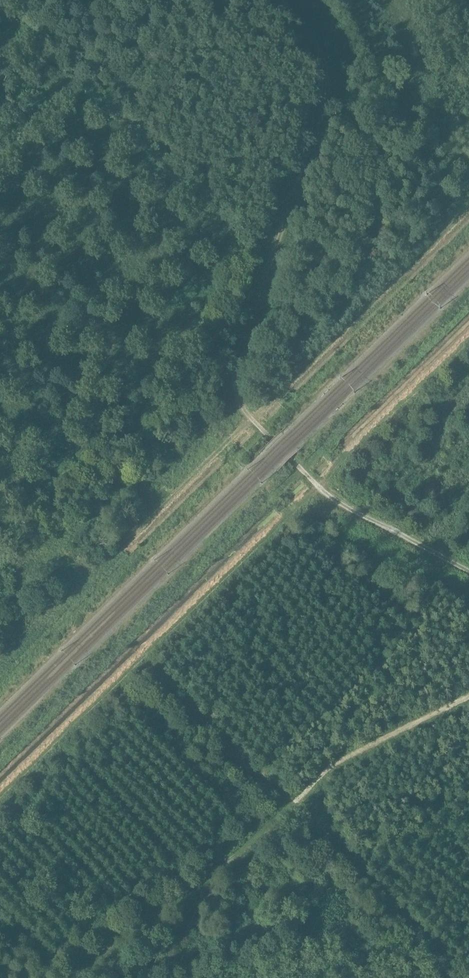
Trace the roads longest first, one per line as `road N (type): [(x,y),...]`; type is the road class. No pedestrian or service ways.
road 1 (track): [(0,665),(64,600),(39,569),(44,554),(54,552),(81,574),(97,570),(468,207)]
road 2 (track): [(277,0),(324,62),(326,116),(238,362),(239,402),(332,498),(468,572)]
road 3 (track): [(468,307),(0,765)]
road 4 (track): [(0,688),(468,230)]
road 5 (track): [(468,338),(0,795)]

